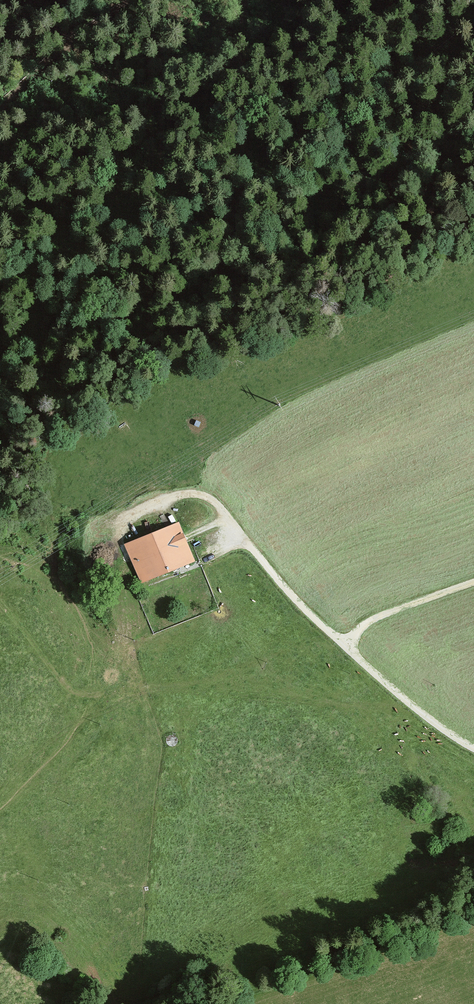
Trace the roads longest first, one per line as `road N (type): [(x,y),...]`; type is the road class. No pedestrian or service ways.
road 1 (track): [(0,293),(473,16)]
road 2 (track): [(127,518),(184,494),(210,499),(343,645)]
road 3 (track): [(132,0),(0,110)]
road 4 (track): [(343,645),(473,748)]
road 5 (track): [(343,645),(386,613),(473,582)]

